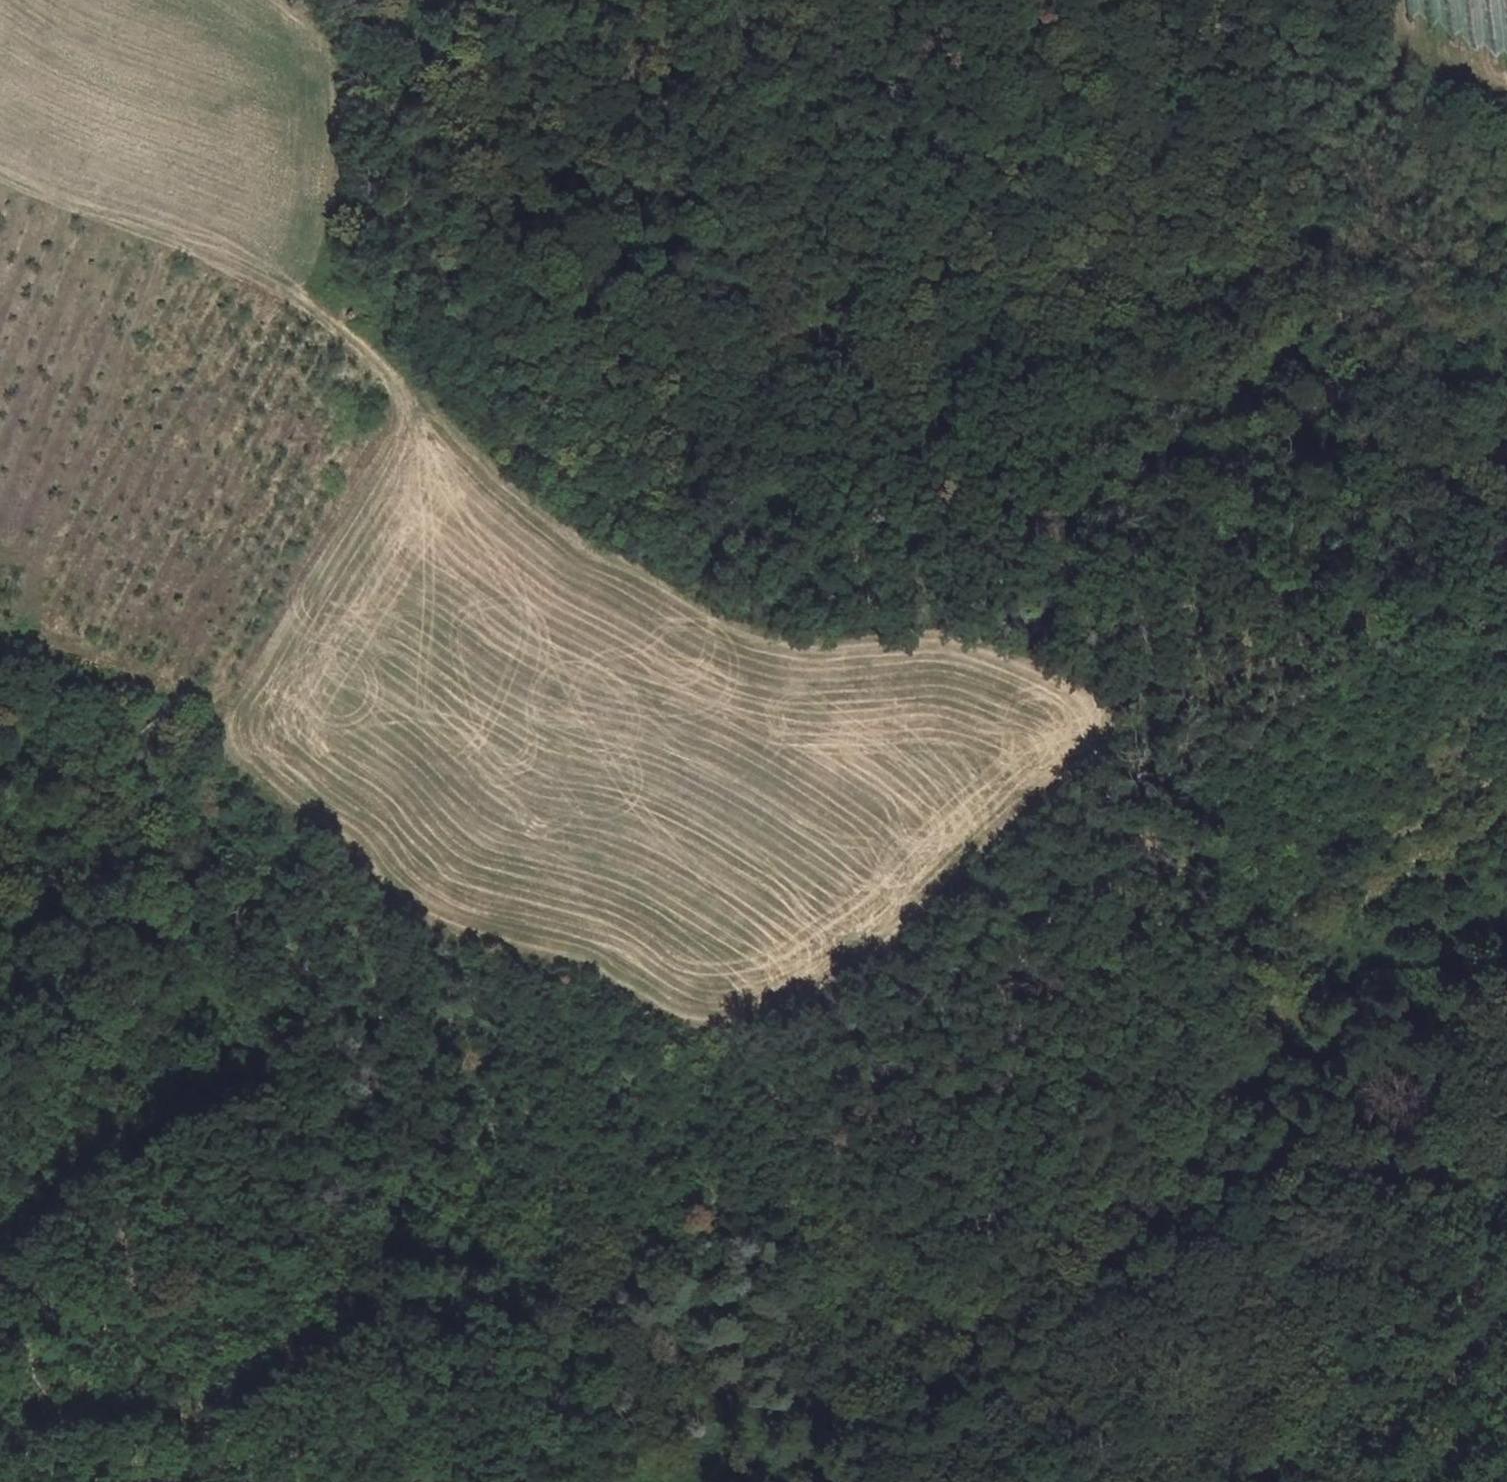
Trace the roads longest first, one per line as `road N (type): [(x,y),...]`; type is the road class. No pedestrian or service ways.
road 1 (track): [(1506,454),(1274,255),(1136,0)]
road 2 (track): [(1403,828),(1506,760)]

